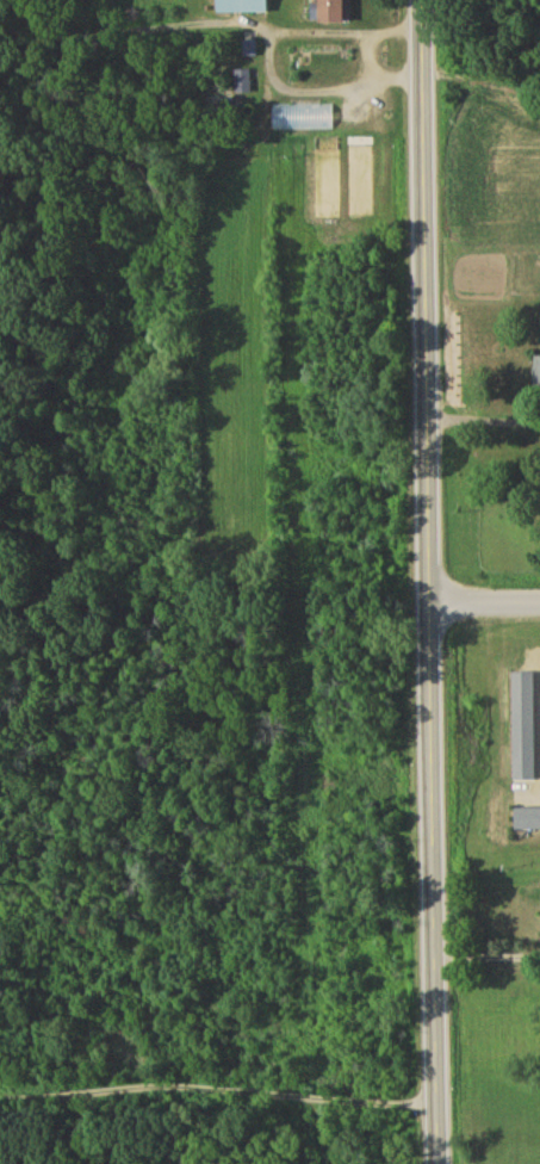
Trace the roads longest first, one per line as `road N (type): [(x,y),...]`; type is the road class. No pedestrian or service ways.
road 1 (tertiary): [(437,1163),(420,0)]

